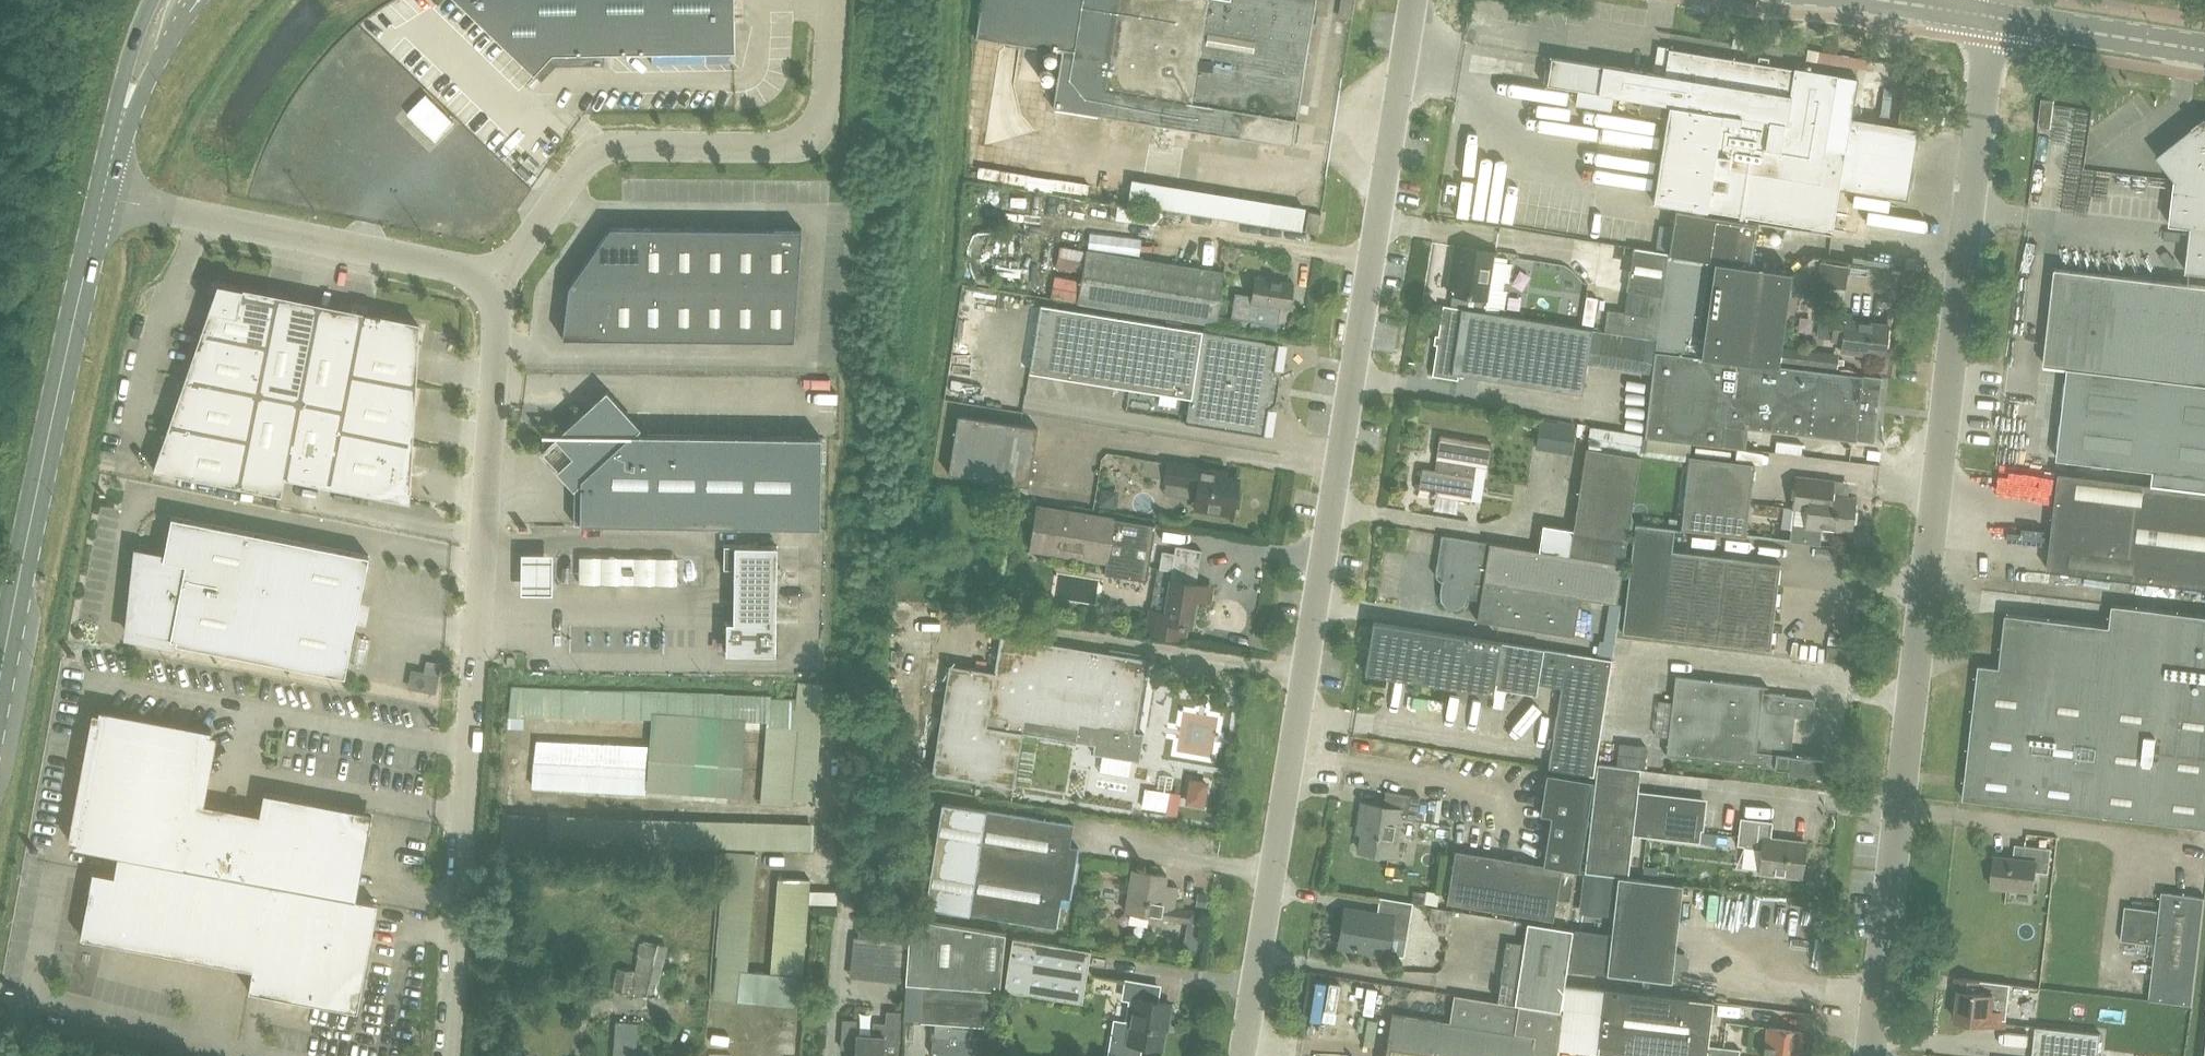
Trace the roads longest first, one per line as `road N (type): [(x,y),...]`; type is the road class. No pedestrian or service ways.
road 1 (unclassified): [(1243,1055),(1412,0)]
road 2 (unclassified): [(1869,1055),(1992,18)]
road 3 (unclassified): [(446,1055),(497,279)]
road 4 (unclassified): [(497,279),(559,197),(606,156),(640,148),(795,147),(823,113),(832,0)]
road 5 (secondary): [(101,201),(0,659)]
road 6 (unclassified): [(497,279),(101,201)]
road 7 (secondary): [(101,201),(169,40),(197,0)]
road 8 (secondary): [(2204,52),(1992,18)]
road 9 (secondary): [(151,0),(122,82),(101,201)]

